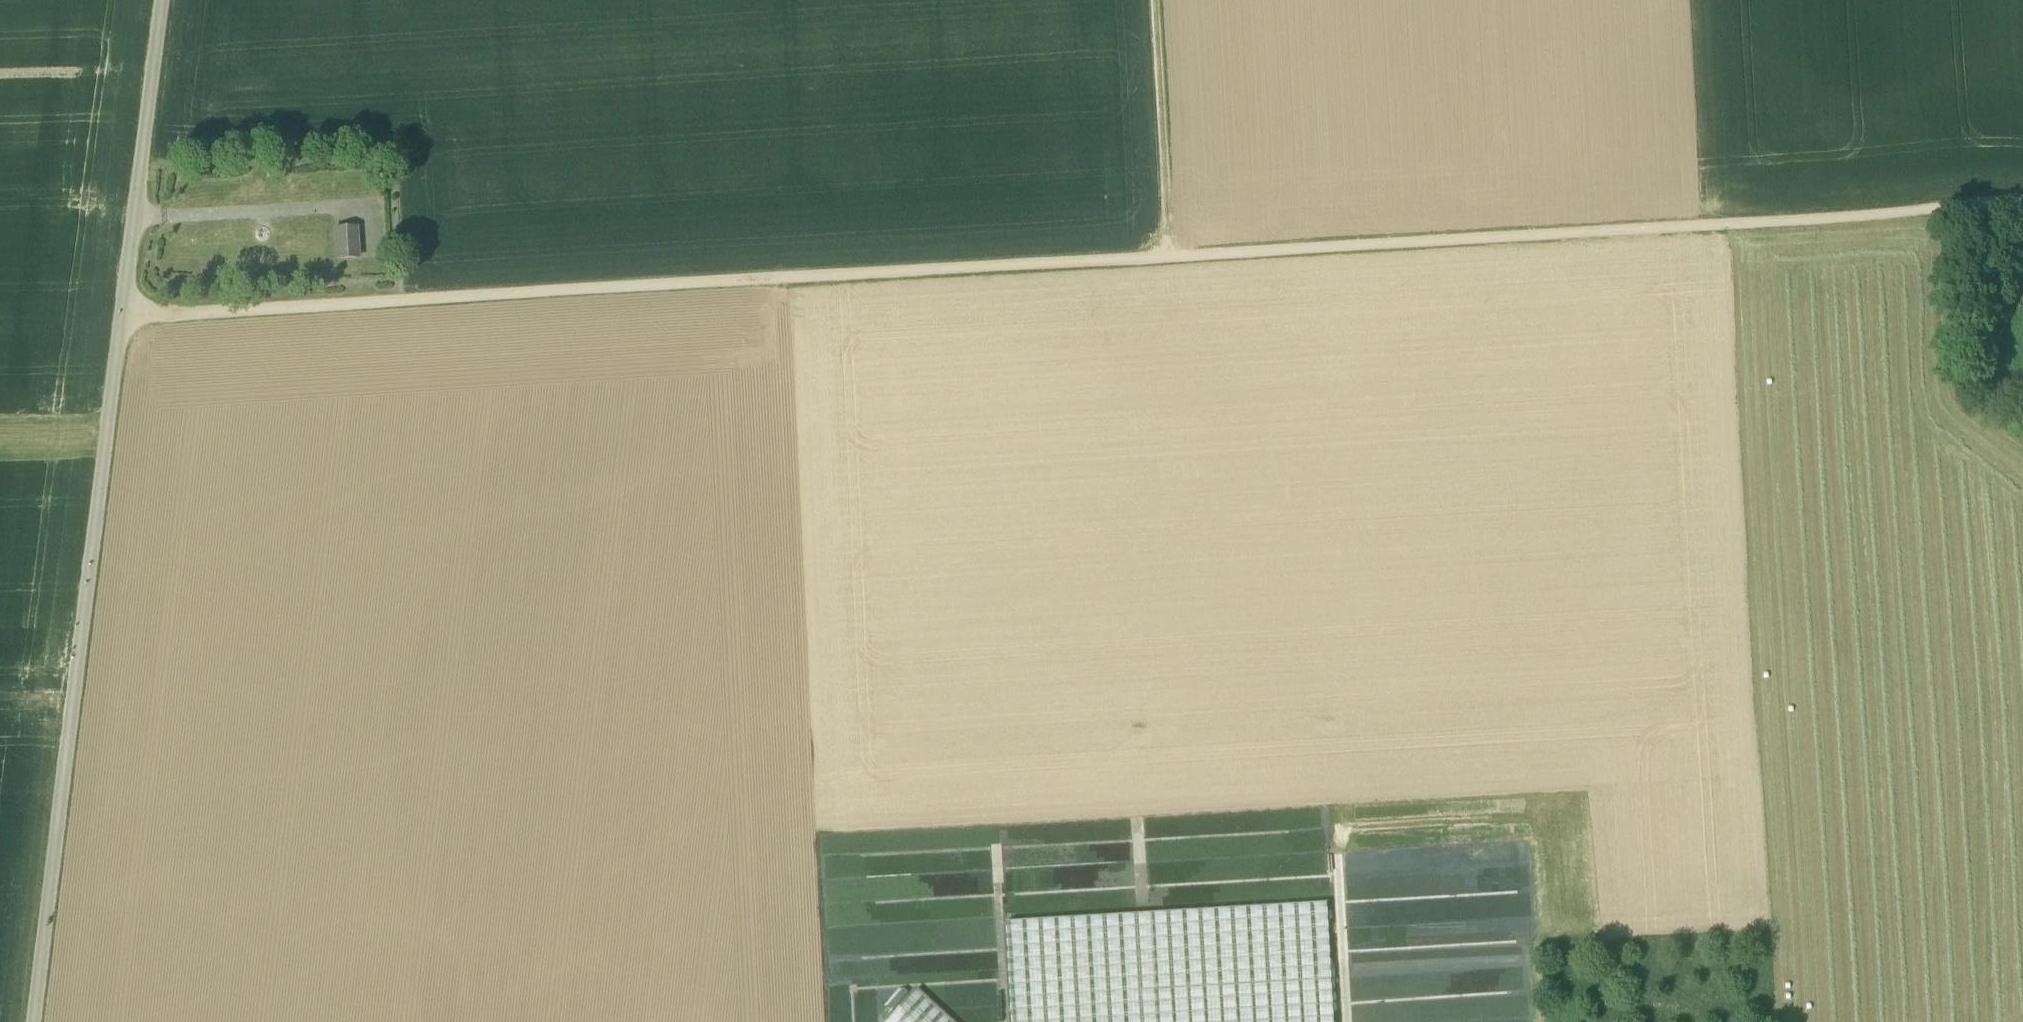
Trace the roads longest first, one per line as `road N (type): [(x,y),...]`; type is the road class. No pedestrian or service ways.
road 1 (track): [(2022,209),(120,319)]
road 2 (unclassified): [(161,0),(34,1021)]
road 3 (track): [(1154,0),(1169,259)]

